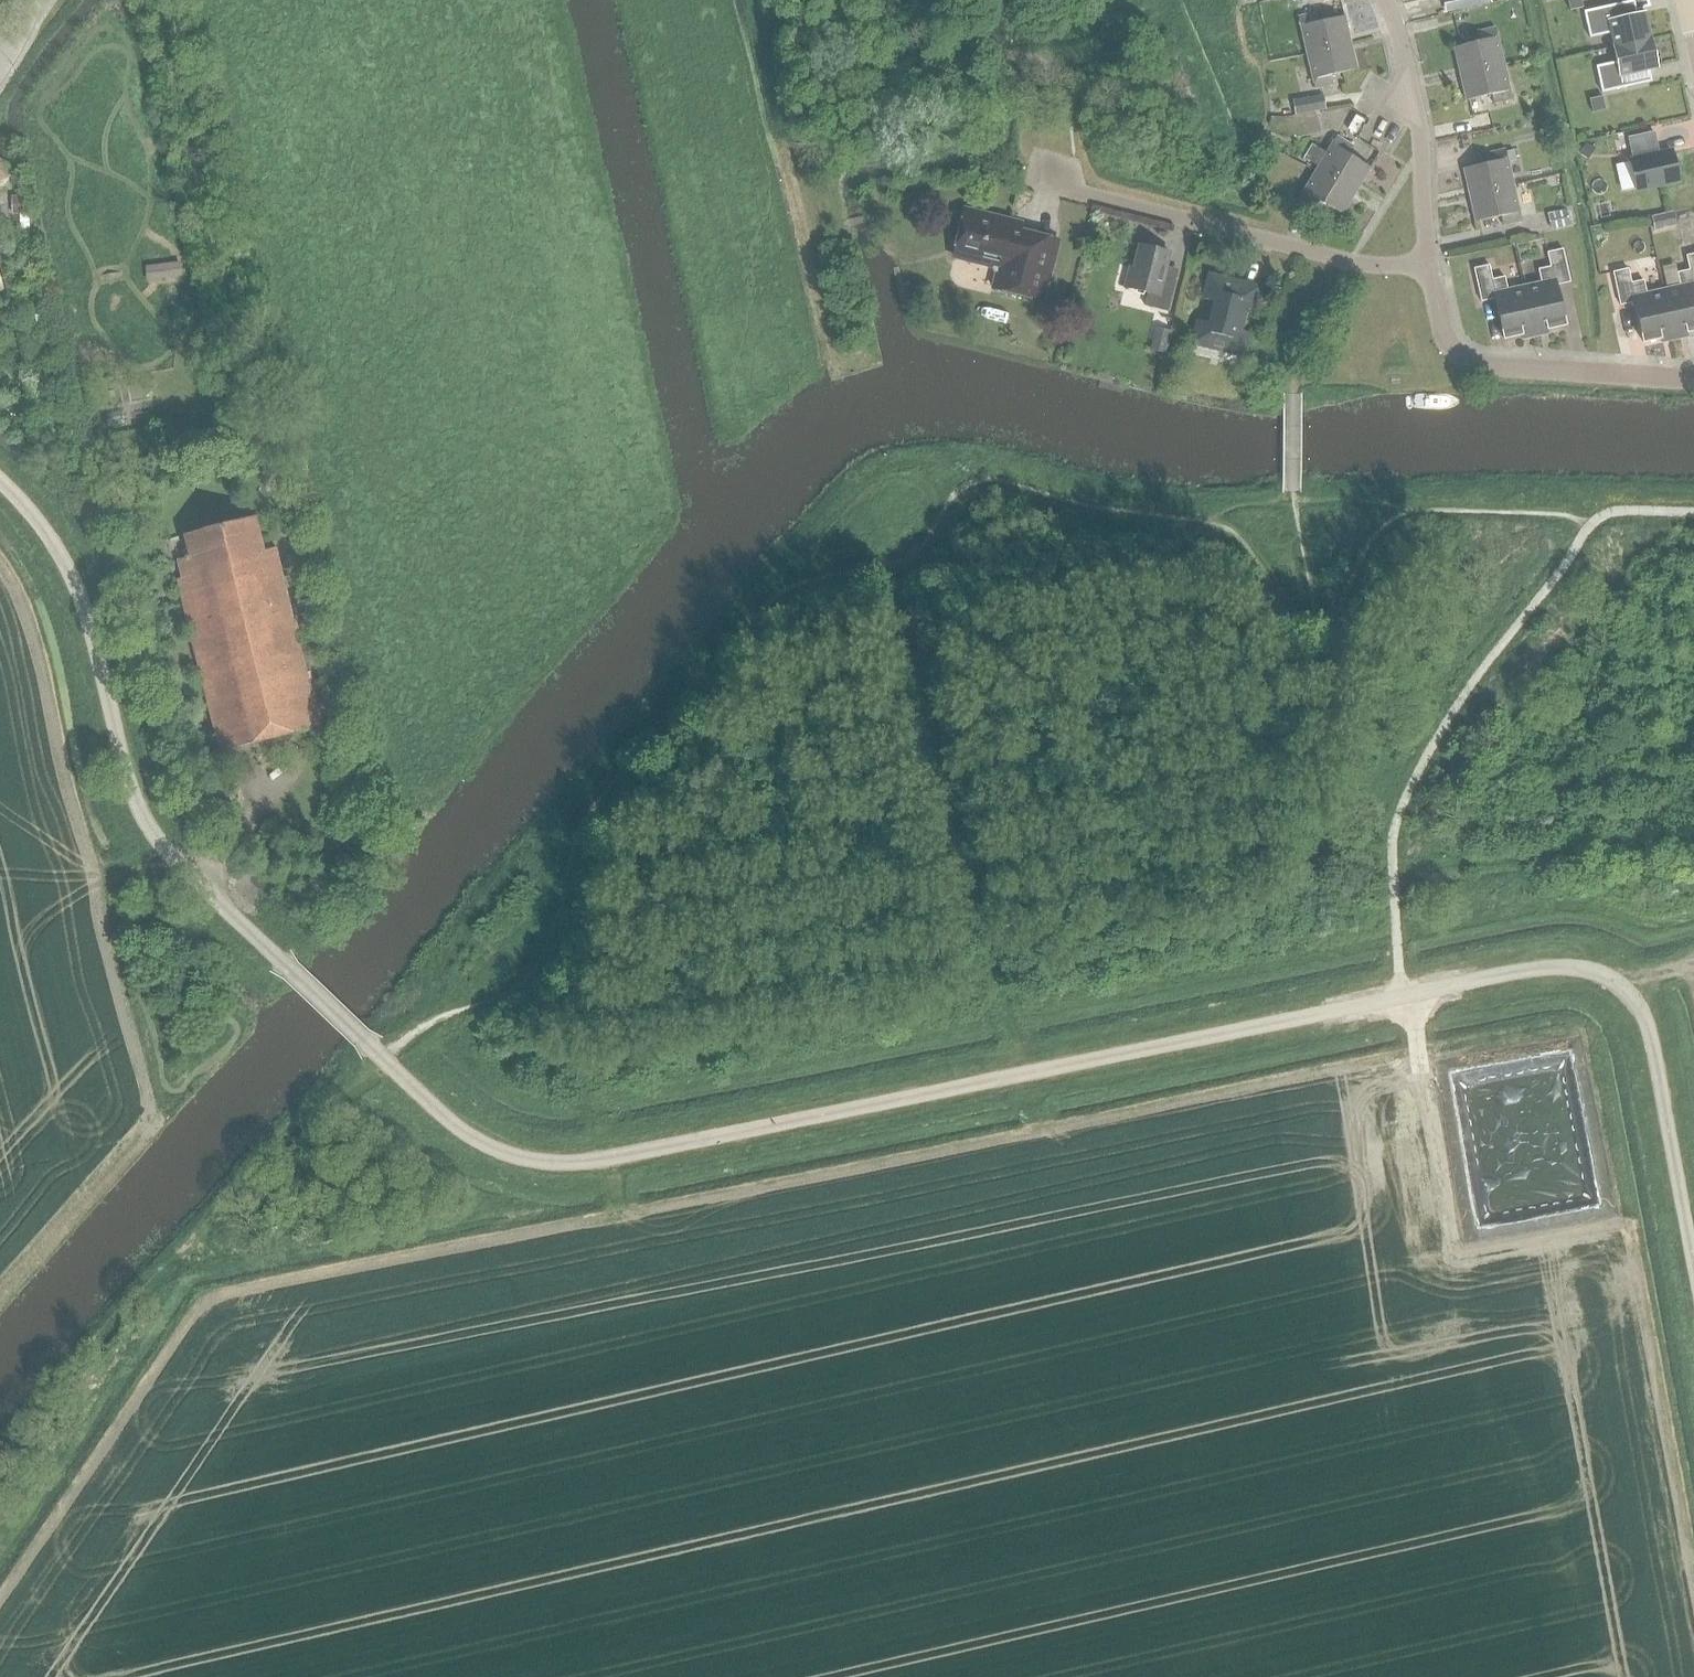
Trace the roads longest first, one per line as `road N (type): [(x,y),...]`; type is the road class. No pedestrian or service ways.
road 1 (unclassified): [(1693,1270),(1644,1016),(1617,983),(1578,968),(1539,969),(624,1157),(562,1163),(488,1147),(357,1036),(165,852),(131,796),(104,679),(63,557),(0,483)]
road 2 (residential): [(1425,267),(1348,268),(1046,187)]
road 3 (residential): [(1425,267),(1412,94),(1380,0)]
road 4 (residential): [(1452,359),(1487,373),(1693,386)]

